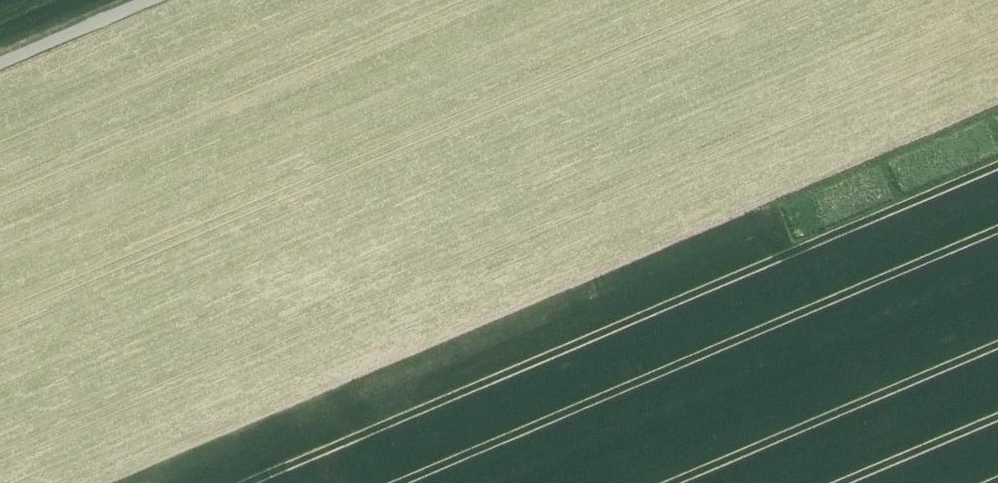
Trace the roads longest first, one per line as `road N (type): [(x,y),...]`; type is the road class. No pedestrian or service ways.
road 1 (track): [(137,0),(0,57)]

